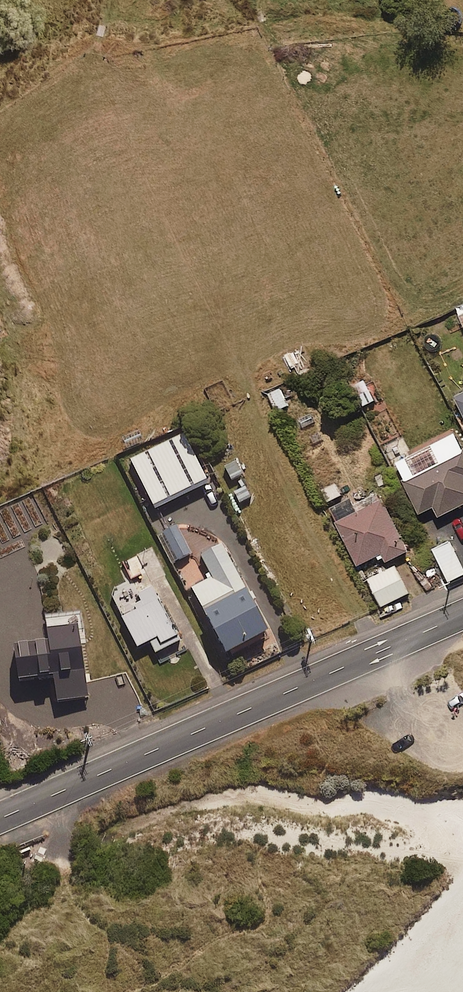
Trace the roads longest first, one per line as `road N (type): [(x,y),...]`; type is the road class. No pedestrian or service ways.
road 1 (secondary): [(0,818),(462,615)]
road 2 (track): [(260,407),(280,469),(363,619)]

